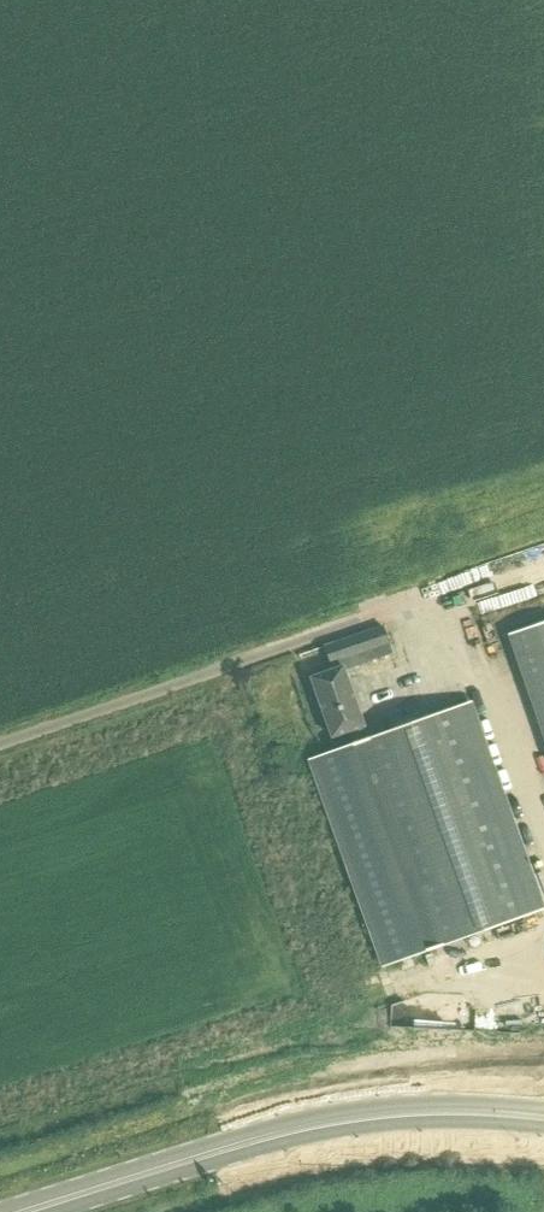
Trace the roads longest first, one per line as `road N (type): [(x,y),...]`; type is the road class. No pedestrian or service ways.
road 1 (tertiary): [(18,1211),(238,1142),(376,1116)]
road 2 (tertiary): [(543,1093),(430,1096),(376,1116)]
road 3 (tertiary): [(376,1116),(434,1136),(543,1142)]

